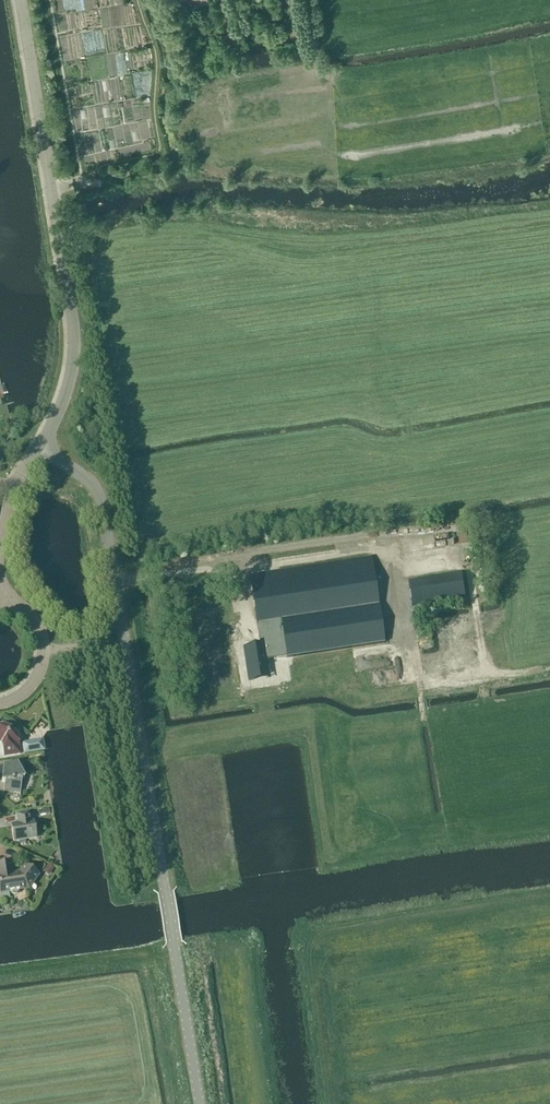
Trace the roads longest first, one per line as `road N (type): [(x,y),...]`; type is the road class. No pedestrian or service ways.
road 1 (unclassified): [(200,1103),(101,501),(94,485),(40,446)]
road 2 (unclassified): [(40,446),(71,374),(72,315),(21,0)]
road 3 (residential): [(9,598),(32,616),(43,650),(27,690),(0,704)]

